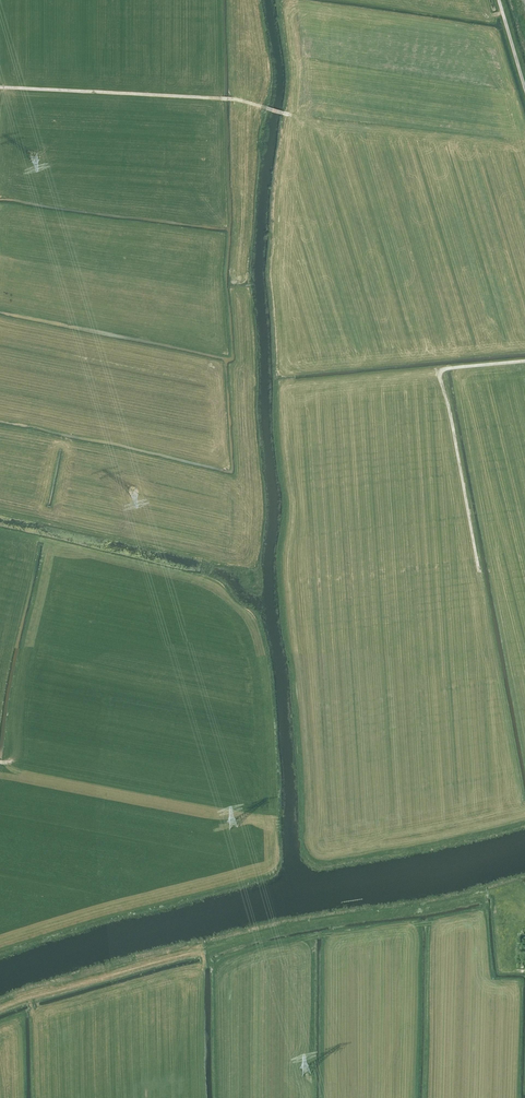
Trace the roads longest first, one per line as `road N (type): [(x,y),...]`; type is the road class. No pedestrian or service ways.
road 1 (track): [(479,569),(440,374),(524,361)]
road 2 (track): [(0,87),(233,99),(266,108)]

